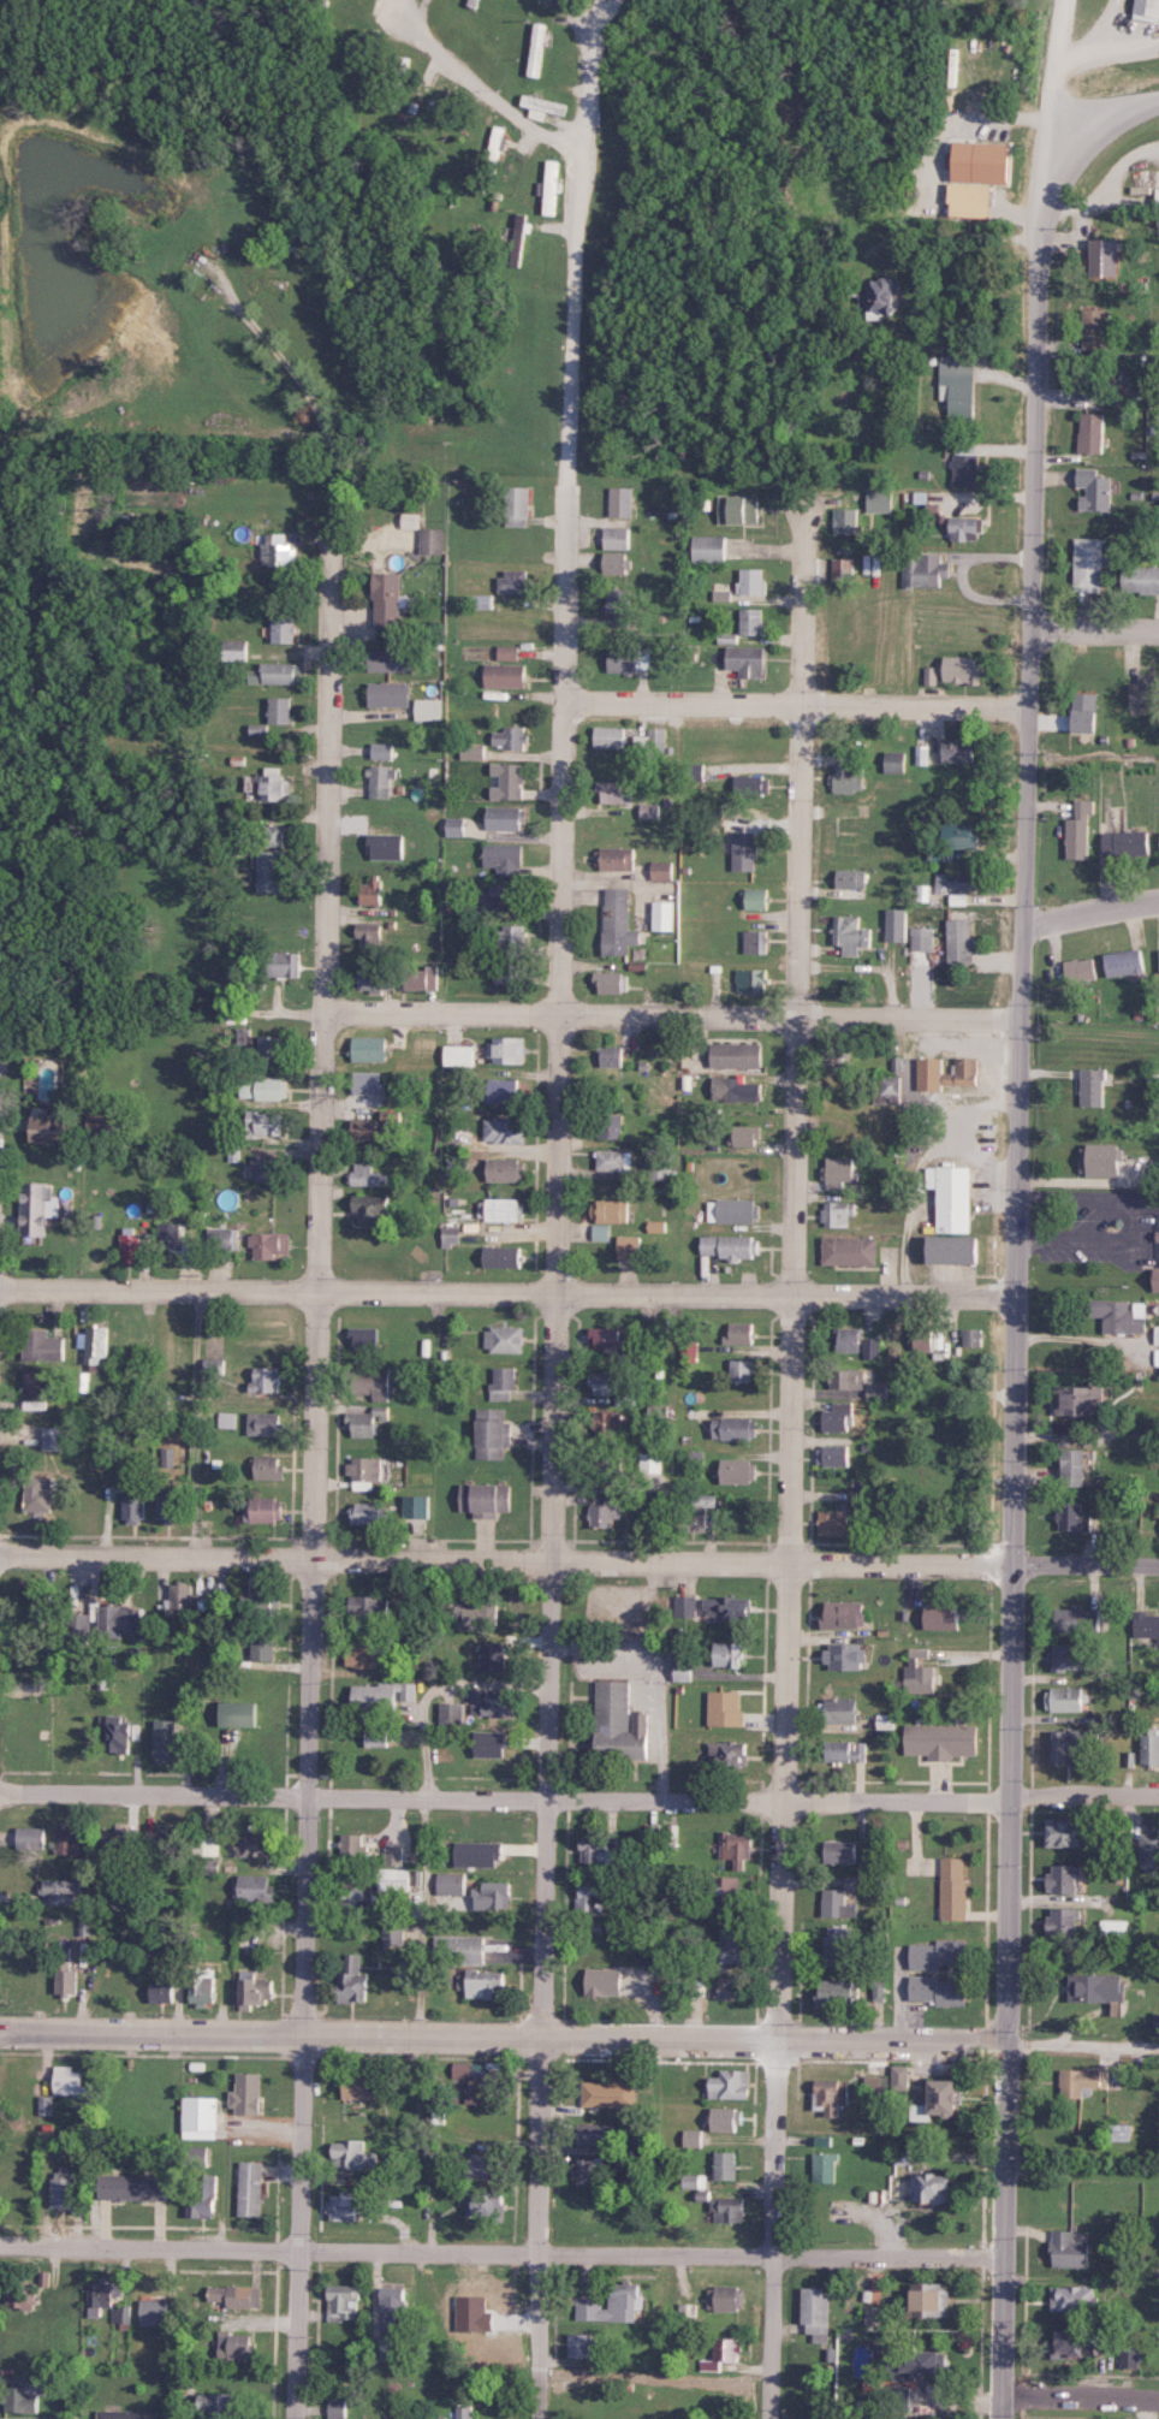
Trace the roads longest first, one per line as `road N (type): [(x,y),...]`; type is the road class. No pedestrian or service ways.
road 1 (residential): [(536,2418),(572,310),(601,0)]
road 2 (residential): [(997,2418),(1042,225),(1045,202),(1095,142),(1158,104)]
road 3 (residential): [(291,2418),(338,605),(334,466),(322,419),(215,279),(208,194),(188,177),(118,149)]
road 4 (residential): [(767,2418),(810,502)]
road 5 (residential): [(1016,1566),(0,1546)]
road 6 (residential): [(1016,1304),(0,1291)]
road 7 (residential): [(1010,1798),(667,1804),(0,1789)]
road 8 (residential): [(0,2030),(1005,2040)]
road 9 (residential): [(0,2249),(997,2254)]
road 10 (residential): [(1023,1022),(327,1014)]
road 11 (residential): [(1034,706),(565,702)]
road 12 (residential): [(583,153),(542,137),(487,95),(384,0)]
road 13 (residential): [(1045,202),(1066,0)]
road 14 (residential): [(1158,2396),(998,2390)]
road 15 (residential): [(1158,1797),(1010,1798)]
road 16 (residential): [(1158,1568),(1016,1566)]
road 17 (residential): [(1158,907),(1026,925)]
road 18 (residential): [(1035,627),(1158,629)]

